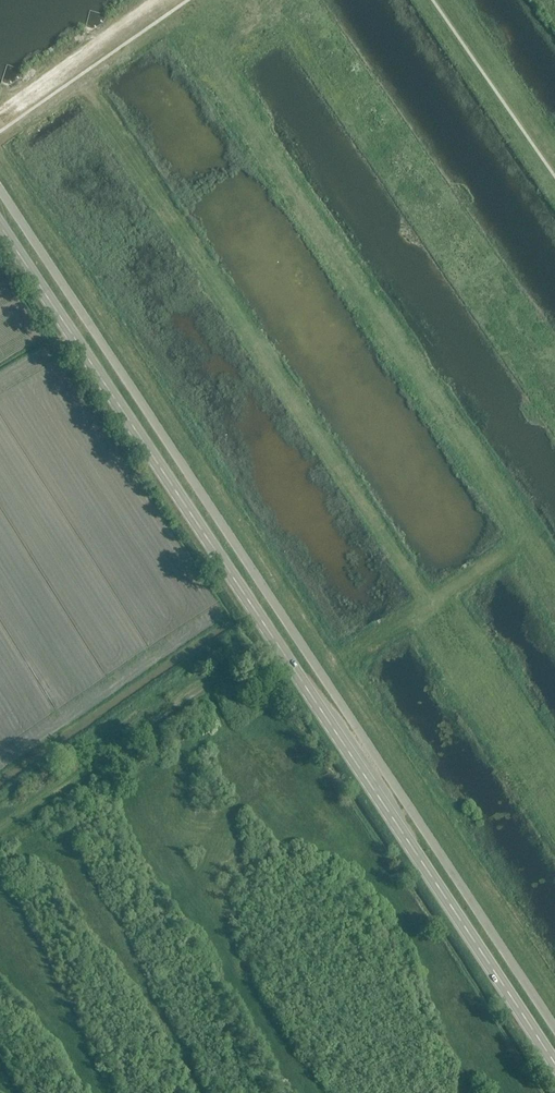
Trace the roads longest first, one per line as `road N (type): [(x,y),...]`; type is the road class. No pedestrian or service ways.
road 1 (secondary): [(554,1066),(0,225)]
road 2 (unclassified): [(554,1028),(0,189)]
road 3 (track): [(0,110),(155,0)]

